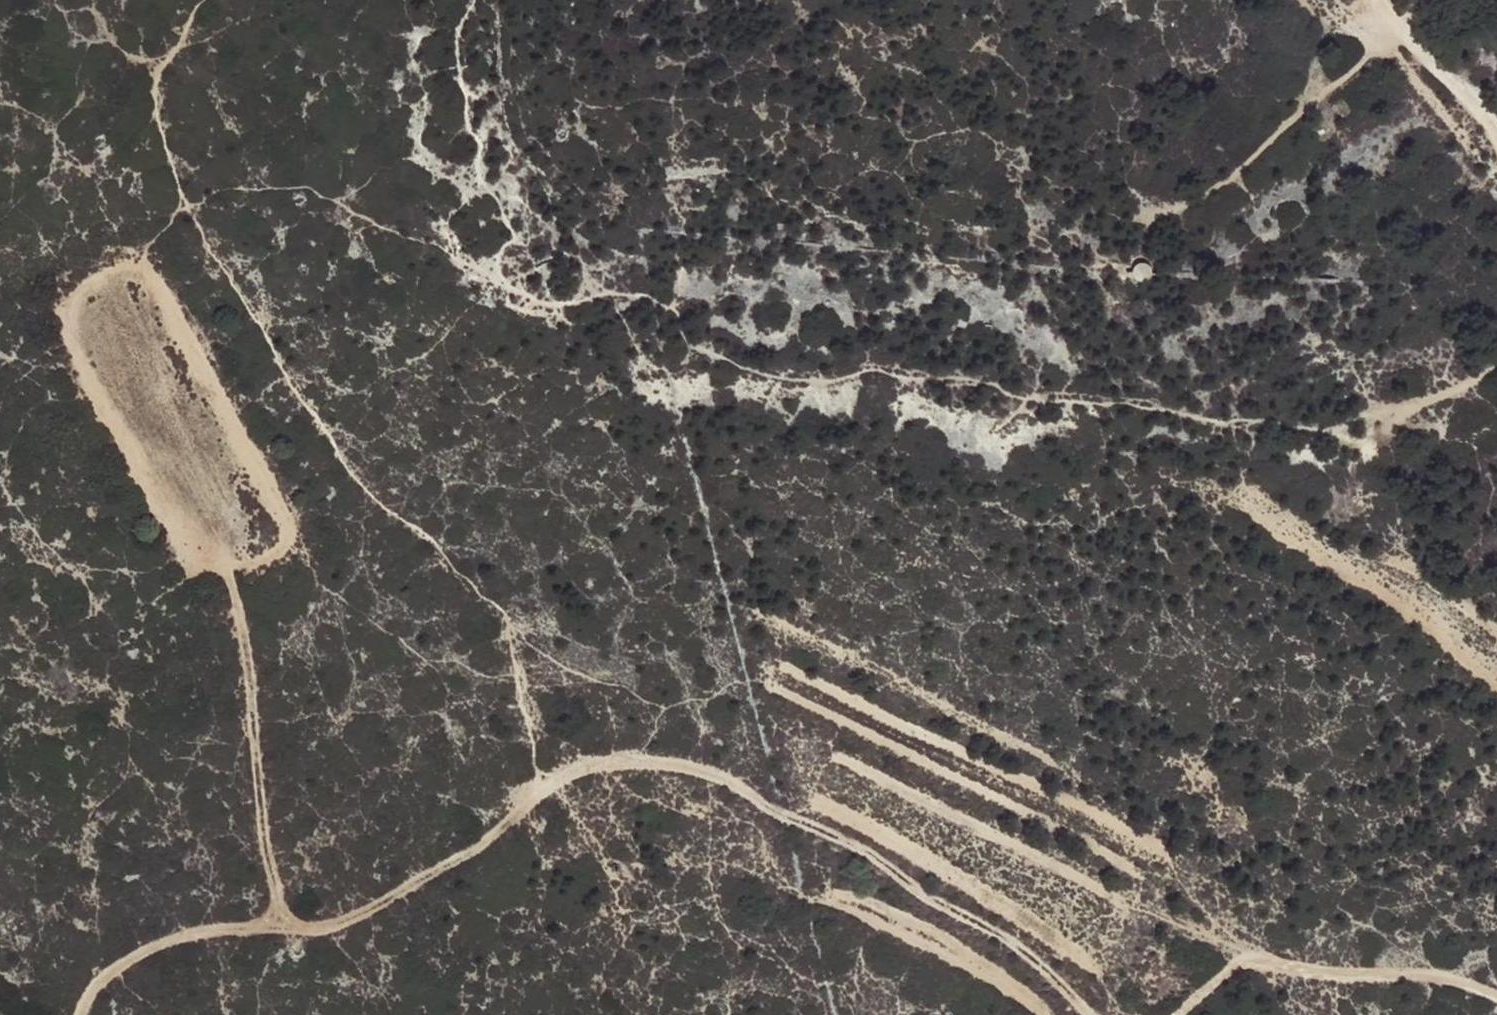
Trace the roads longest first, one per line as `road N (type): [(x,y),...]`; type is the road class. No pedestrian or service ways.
road 1 (track): [(1093,1014),(1017,951),(832,834),(752,804),(716,776),(617,759),(543,788),(399,900),(337,922),(209,930),(140,950),(94,993),(83,1014)]
road 2 (track): [(1496,996),(1431,977),(1247,961),(1169,1014)]
road 3 (track): [(1496,134),(1387,27),(1379,0)]

